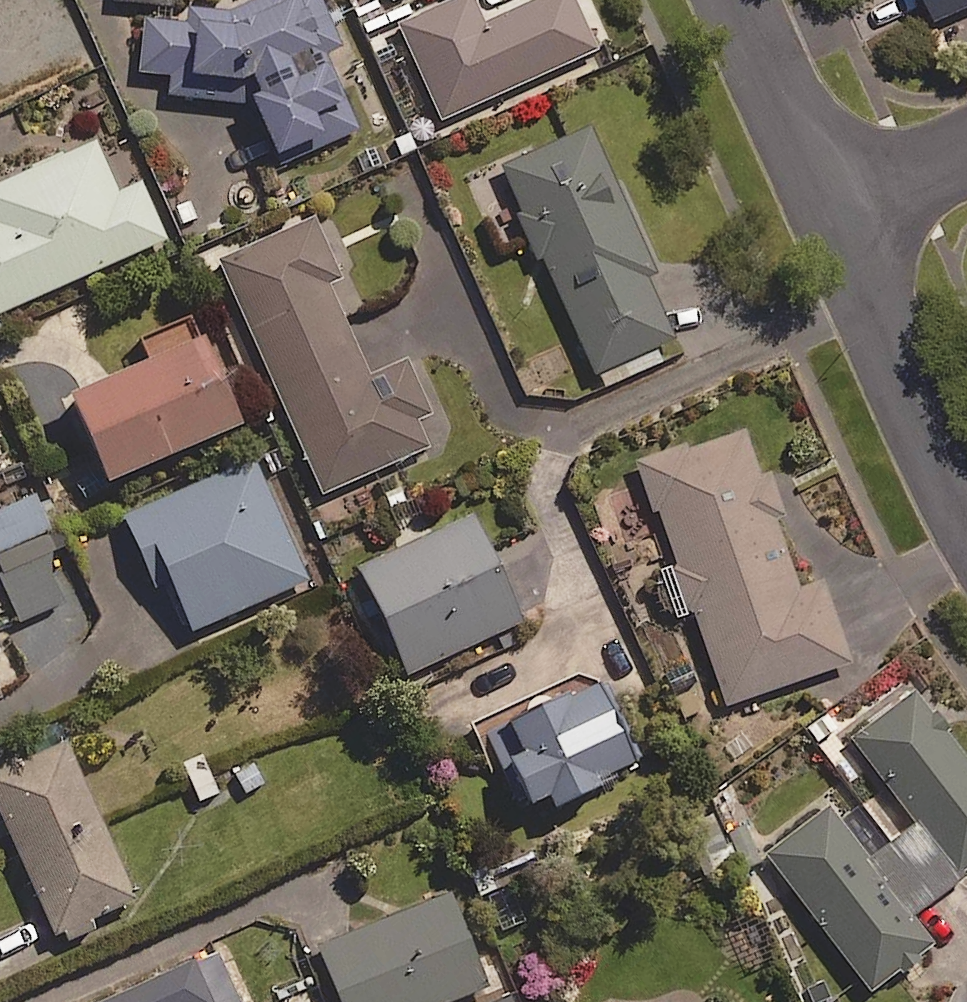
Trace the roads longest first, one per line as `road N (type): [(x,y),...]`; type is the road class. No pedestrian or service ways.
road 1 (residential): [(966,513),(835,214)]
road 2 (residential): [(835,214),(737,0)]
road 3 (residential): [(966,153),(835,214)]

